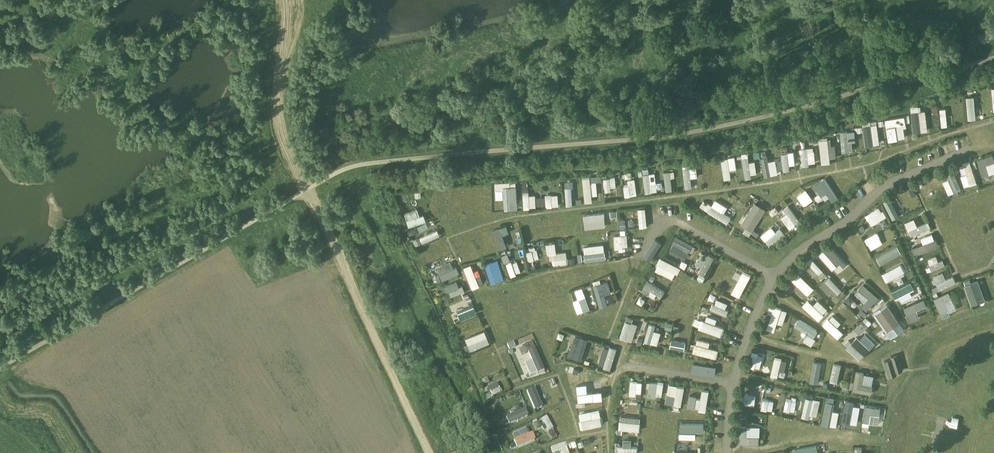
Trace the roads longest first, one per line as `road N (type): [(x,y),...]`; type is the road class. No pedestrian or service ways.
road 1 (track): [(305,0),(282,82),(290,148),(430,452)]
road 2 (track): [(333,176),(371,221),(483,452)]

